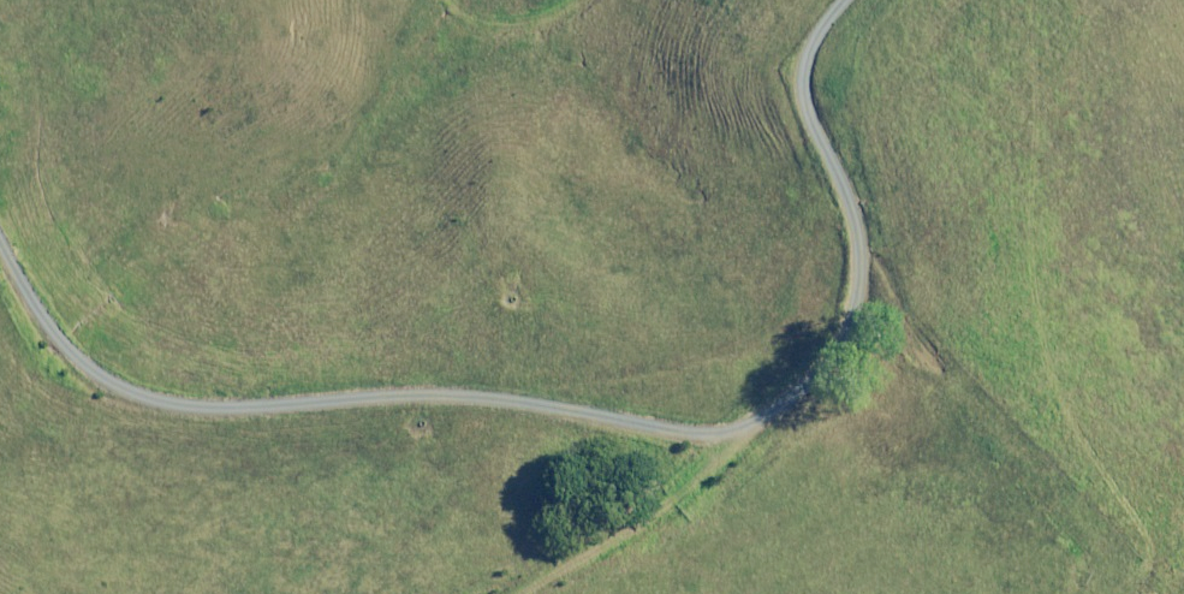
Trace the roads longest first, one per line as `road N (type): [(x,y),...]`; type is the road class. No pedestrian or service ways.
road 1 (track): [(0,252),(36,305),(80,347),(133,381),(192,403),(254,414),(431,397),(531,403),(656,428),(746,427),(810,390),(841,350),(862,297),(862,213),(811,84),(816,42),(845,0)]
road 2 (track): [(433,593),(511,549),(665,493),(746,427)]

